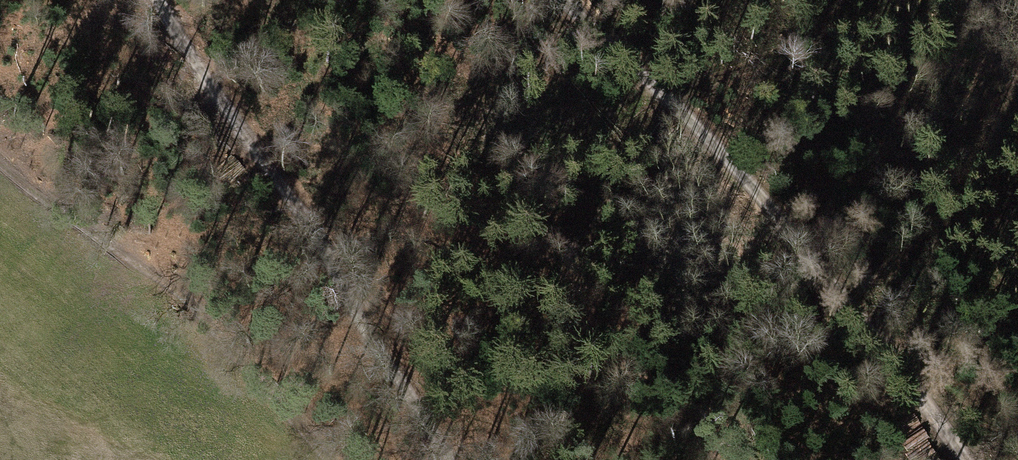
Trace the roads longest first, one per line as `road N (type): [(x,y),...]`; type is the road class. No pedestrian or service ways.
road 1 (track): [(964,459),(812,255),(708,138),(567,0)]
road 2 (track): [(449,459),(307,221),(161,0)]
road 3 (track): [(0,162),(173,295),(320,459)]

